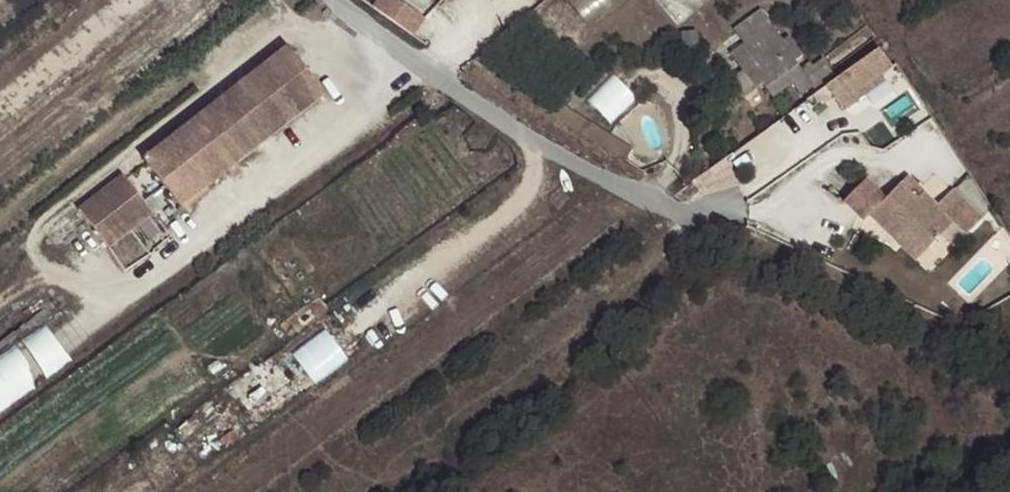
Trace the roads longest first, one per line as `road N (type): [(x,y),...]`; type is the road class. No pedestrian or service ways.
road 1 (unclassified): [(749,210),(698,219),(569,158),(331,0)]

